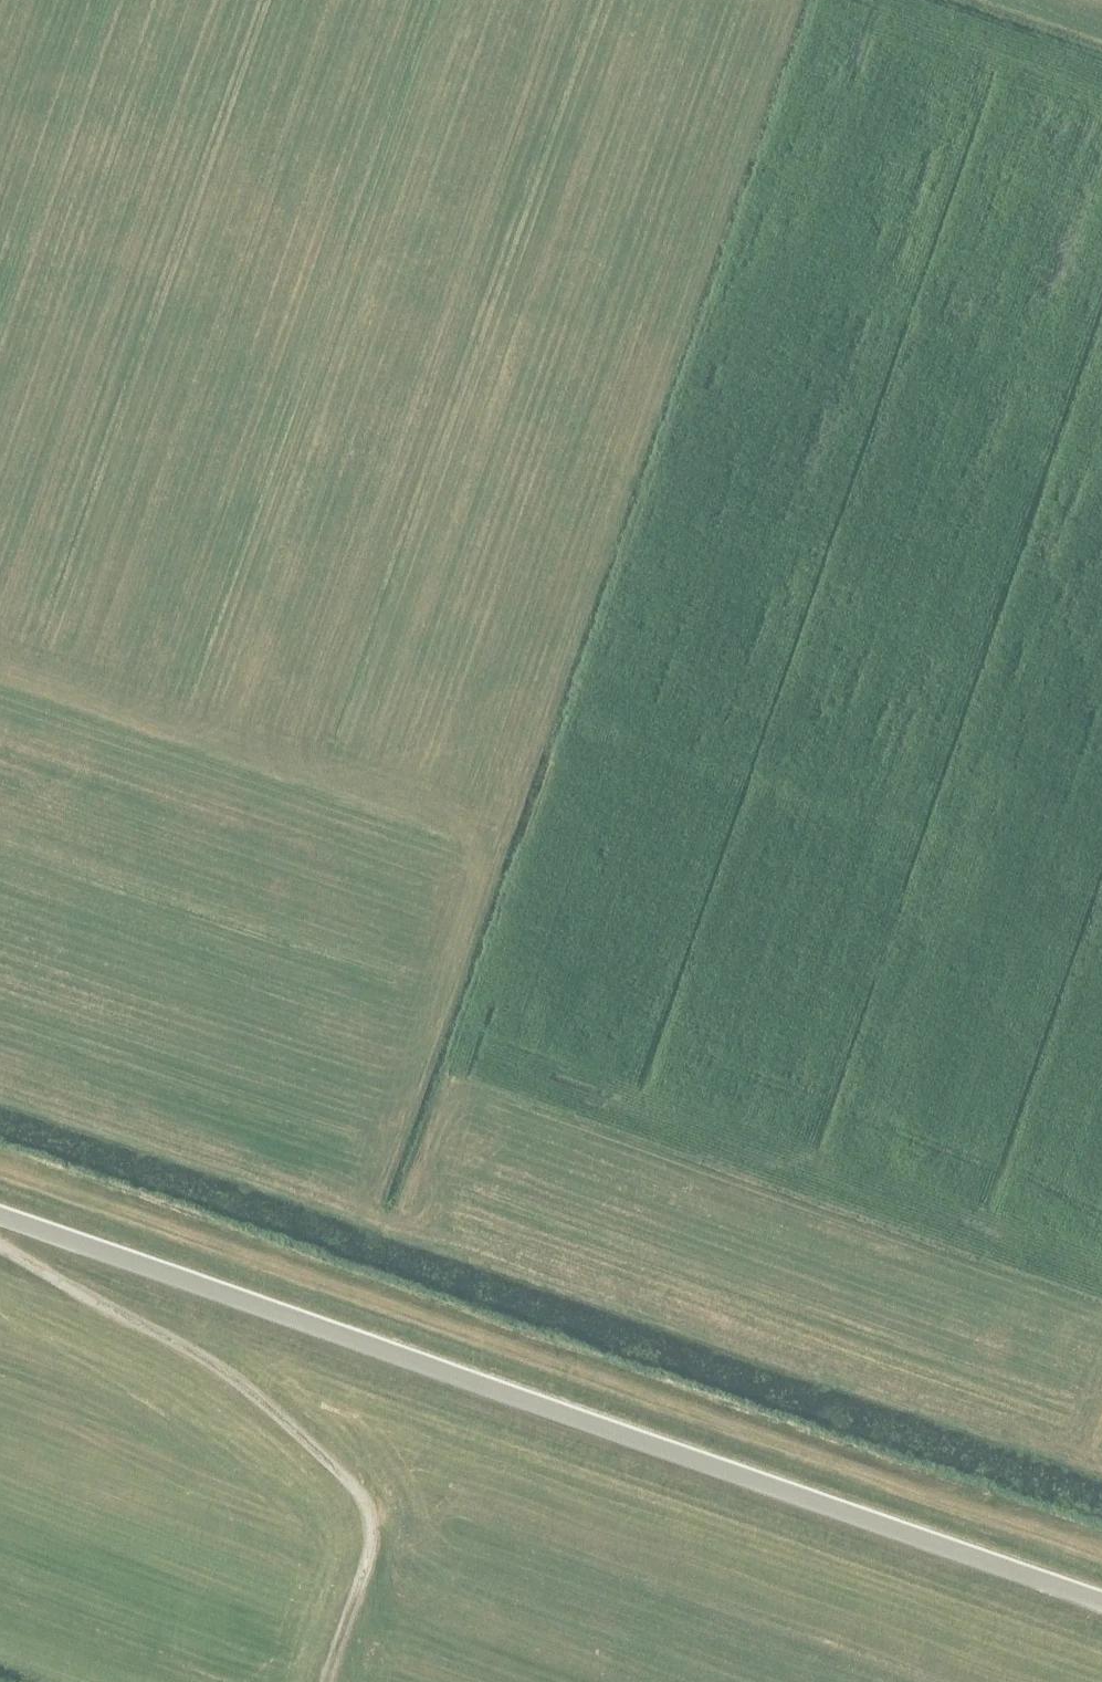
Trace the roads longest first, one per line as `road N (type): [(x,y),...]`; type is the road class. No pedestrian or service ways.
road 1 (unclassified): [(1101,1597),(0,1215)]

